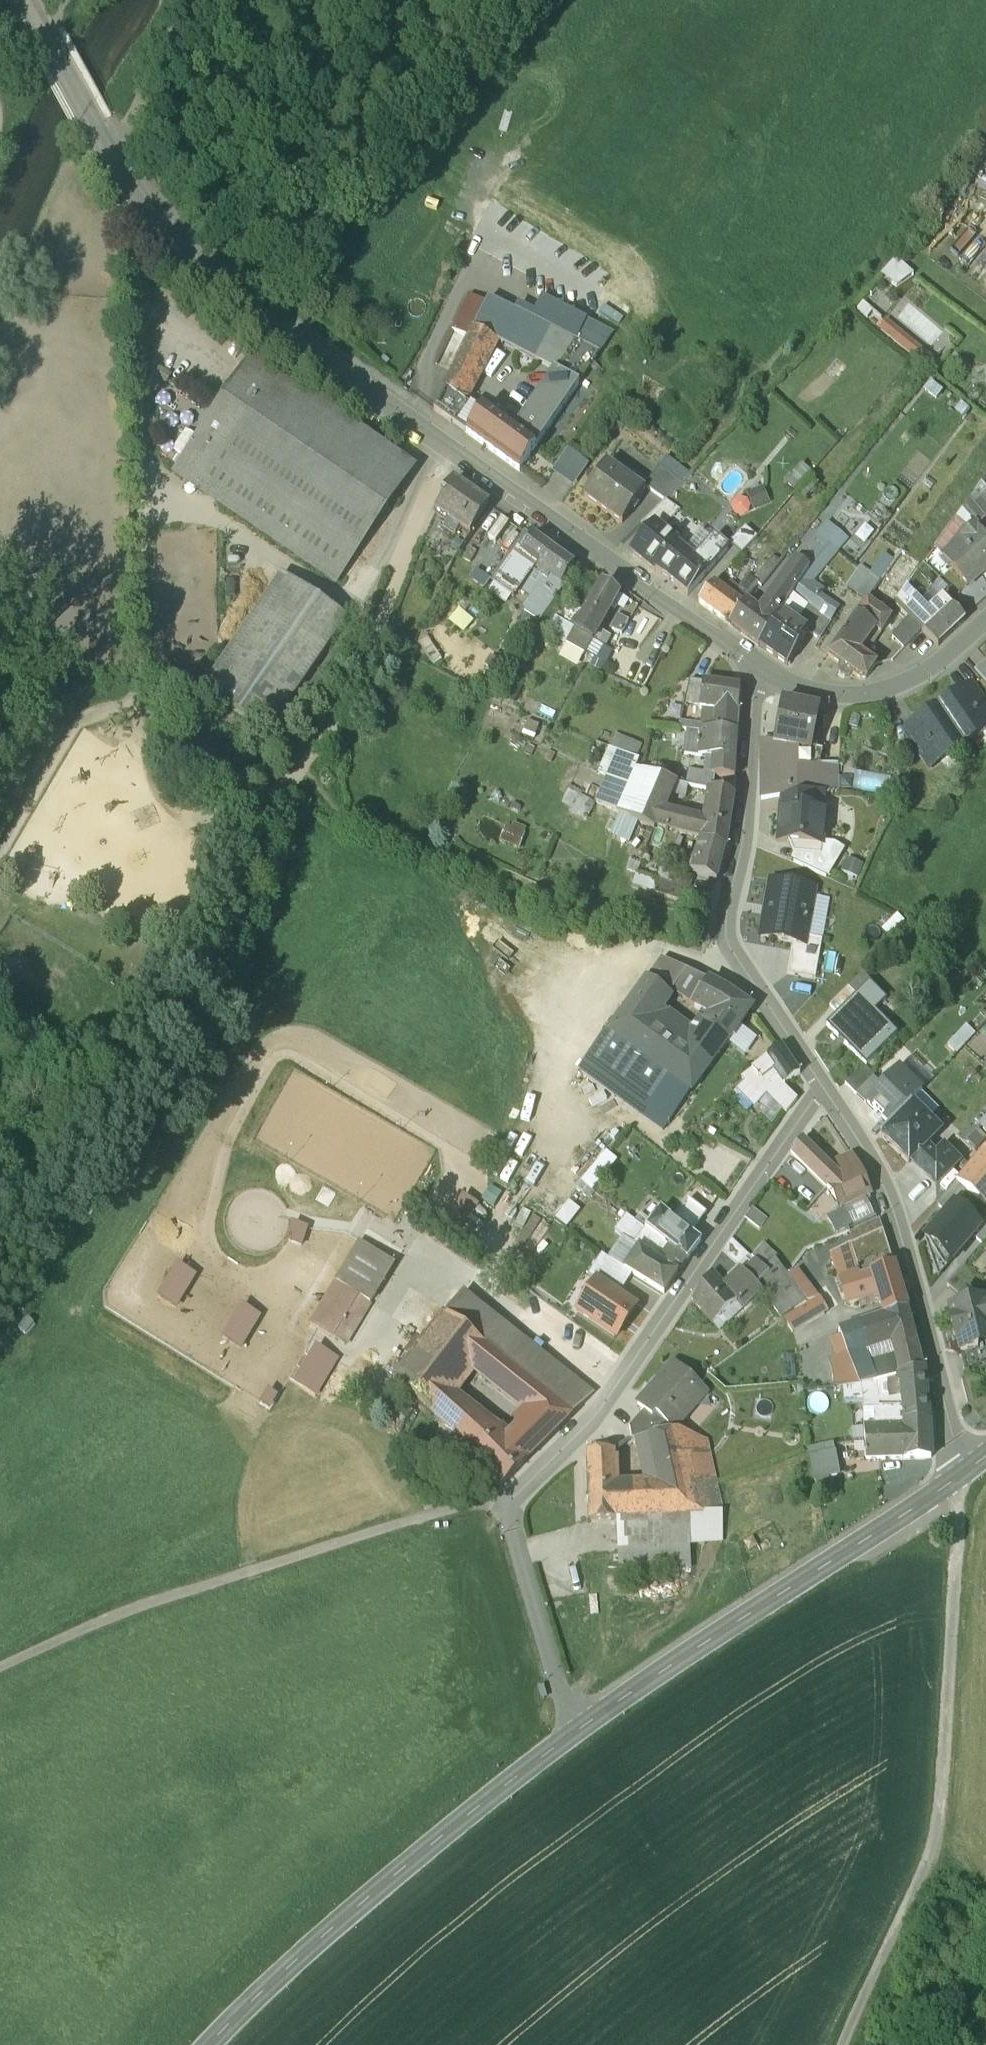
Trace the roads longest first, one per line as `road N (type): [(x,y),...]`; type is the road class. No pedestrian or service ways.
road 1 (residential): [(822,1084),(591,1421),(505,1498),(573,1732)]
road 2 (residential): [(151,223),(320,359),(765,671)]
road 3 (track): [(847,2044),(921,1874),(932,1824),(958,1523),(949,1481)]
road 4 (track): [(505,1498),(111,1616),(0,1666)]
road 5 (secondary): [(573,1732),(972,1463)]
road 6 (secondary): [(210,2044),(323,1938),(573,1732)]
road 7 (residential): [(822,1084),(720,953),(741,837),(748,723),(765,671)]
road 8 (track): [(302,776),(281,793),(207,819),(178,821),(161,807),(127,706),(135,524)]
road 9 (residential): [(972,1463),(941,1394),(922,1306),(872,1158),(822,1084)]
road 10 (track): [(454,453),(438,472),(348,703),(302,776)]
road 11 (unclassified): [(23,0),(151,223)]
road 12 (residential): [(765,671),(825,692),(893,686),(934,667),(985,619)]
road 13 (track): [(113,165),(189,0)]

